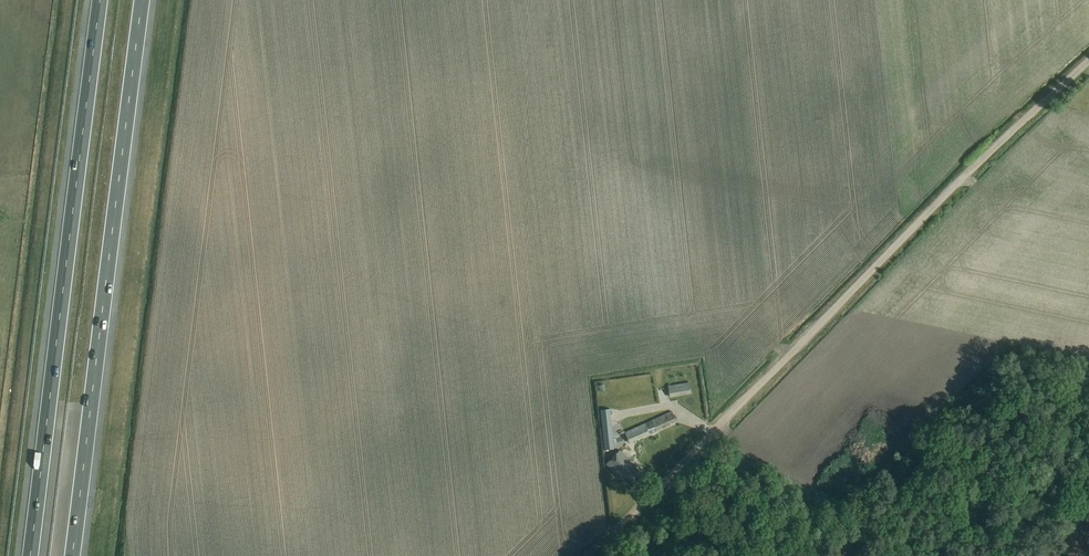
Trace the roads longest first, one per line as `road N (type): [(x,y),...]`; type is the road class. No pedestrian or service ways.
road 1 (track): [(1088,62),(920,220),(589,555)]
road 2 (motorway): [(73,555),(143,0)]
road 3 (motorway): [(101,0),(31,555)]

